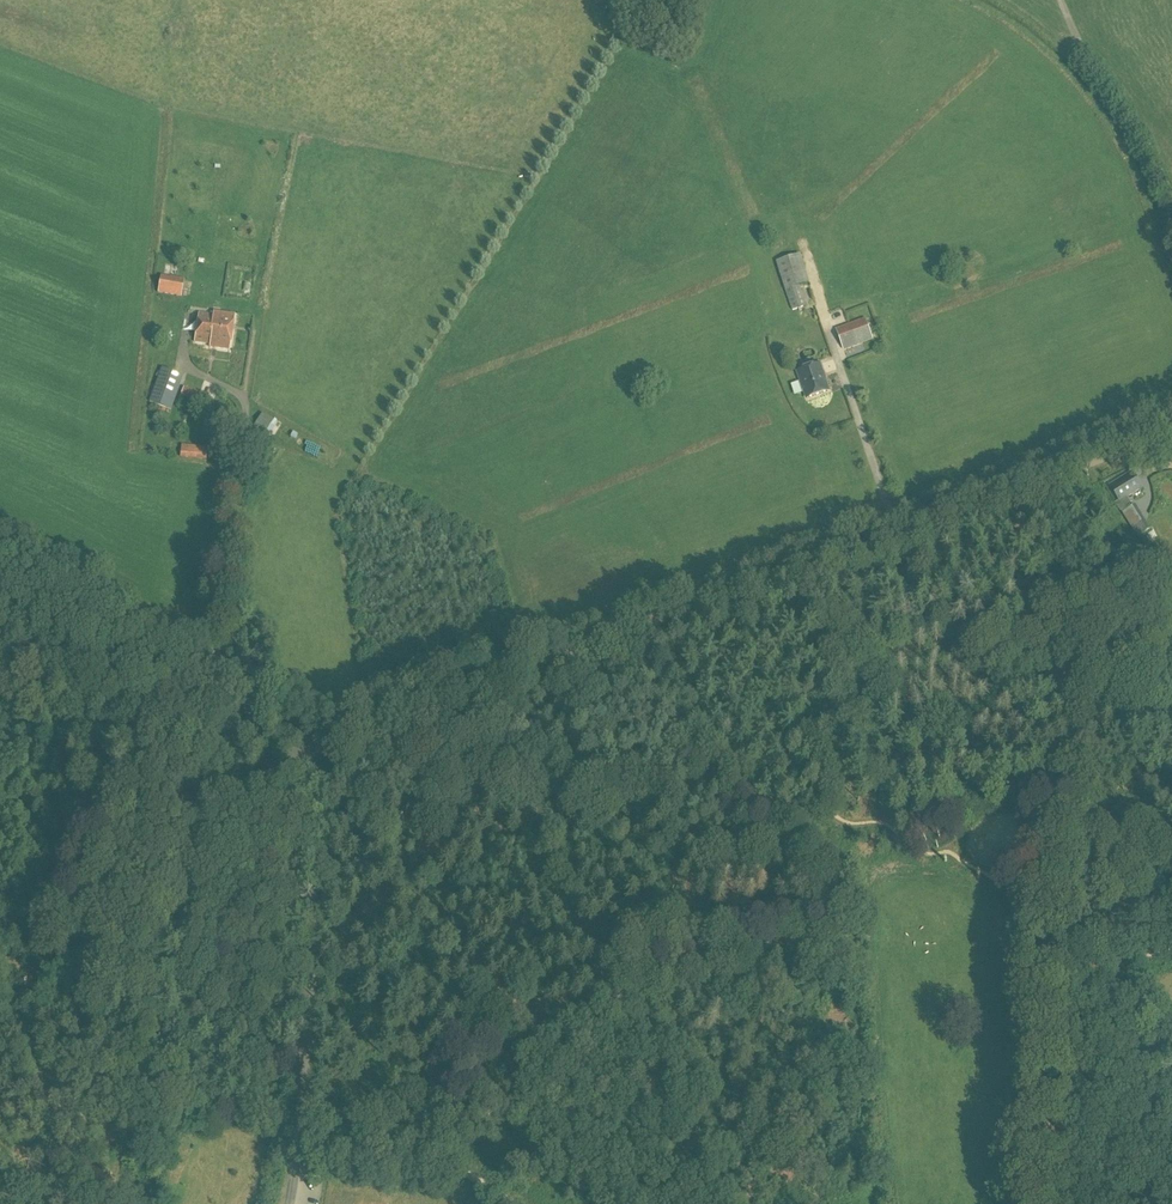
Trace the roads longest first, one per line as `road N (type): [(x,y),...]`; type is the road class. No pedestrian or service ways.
road 1 (unclassified): [(300,749),(1171,432)]
road 2 (tertiary): [(287,1203),(303,1093),(313,809),(300,749)]
road 3 (tertiary): [(300,749),(238,690),(0,561)]
road 4 (track): [(507,1203),(441,1169),(296,1147)]

